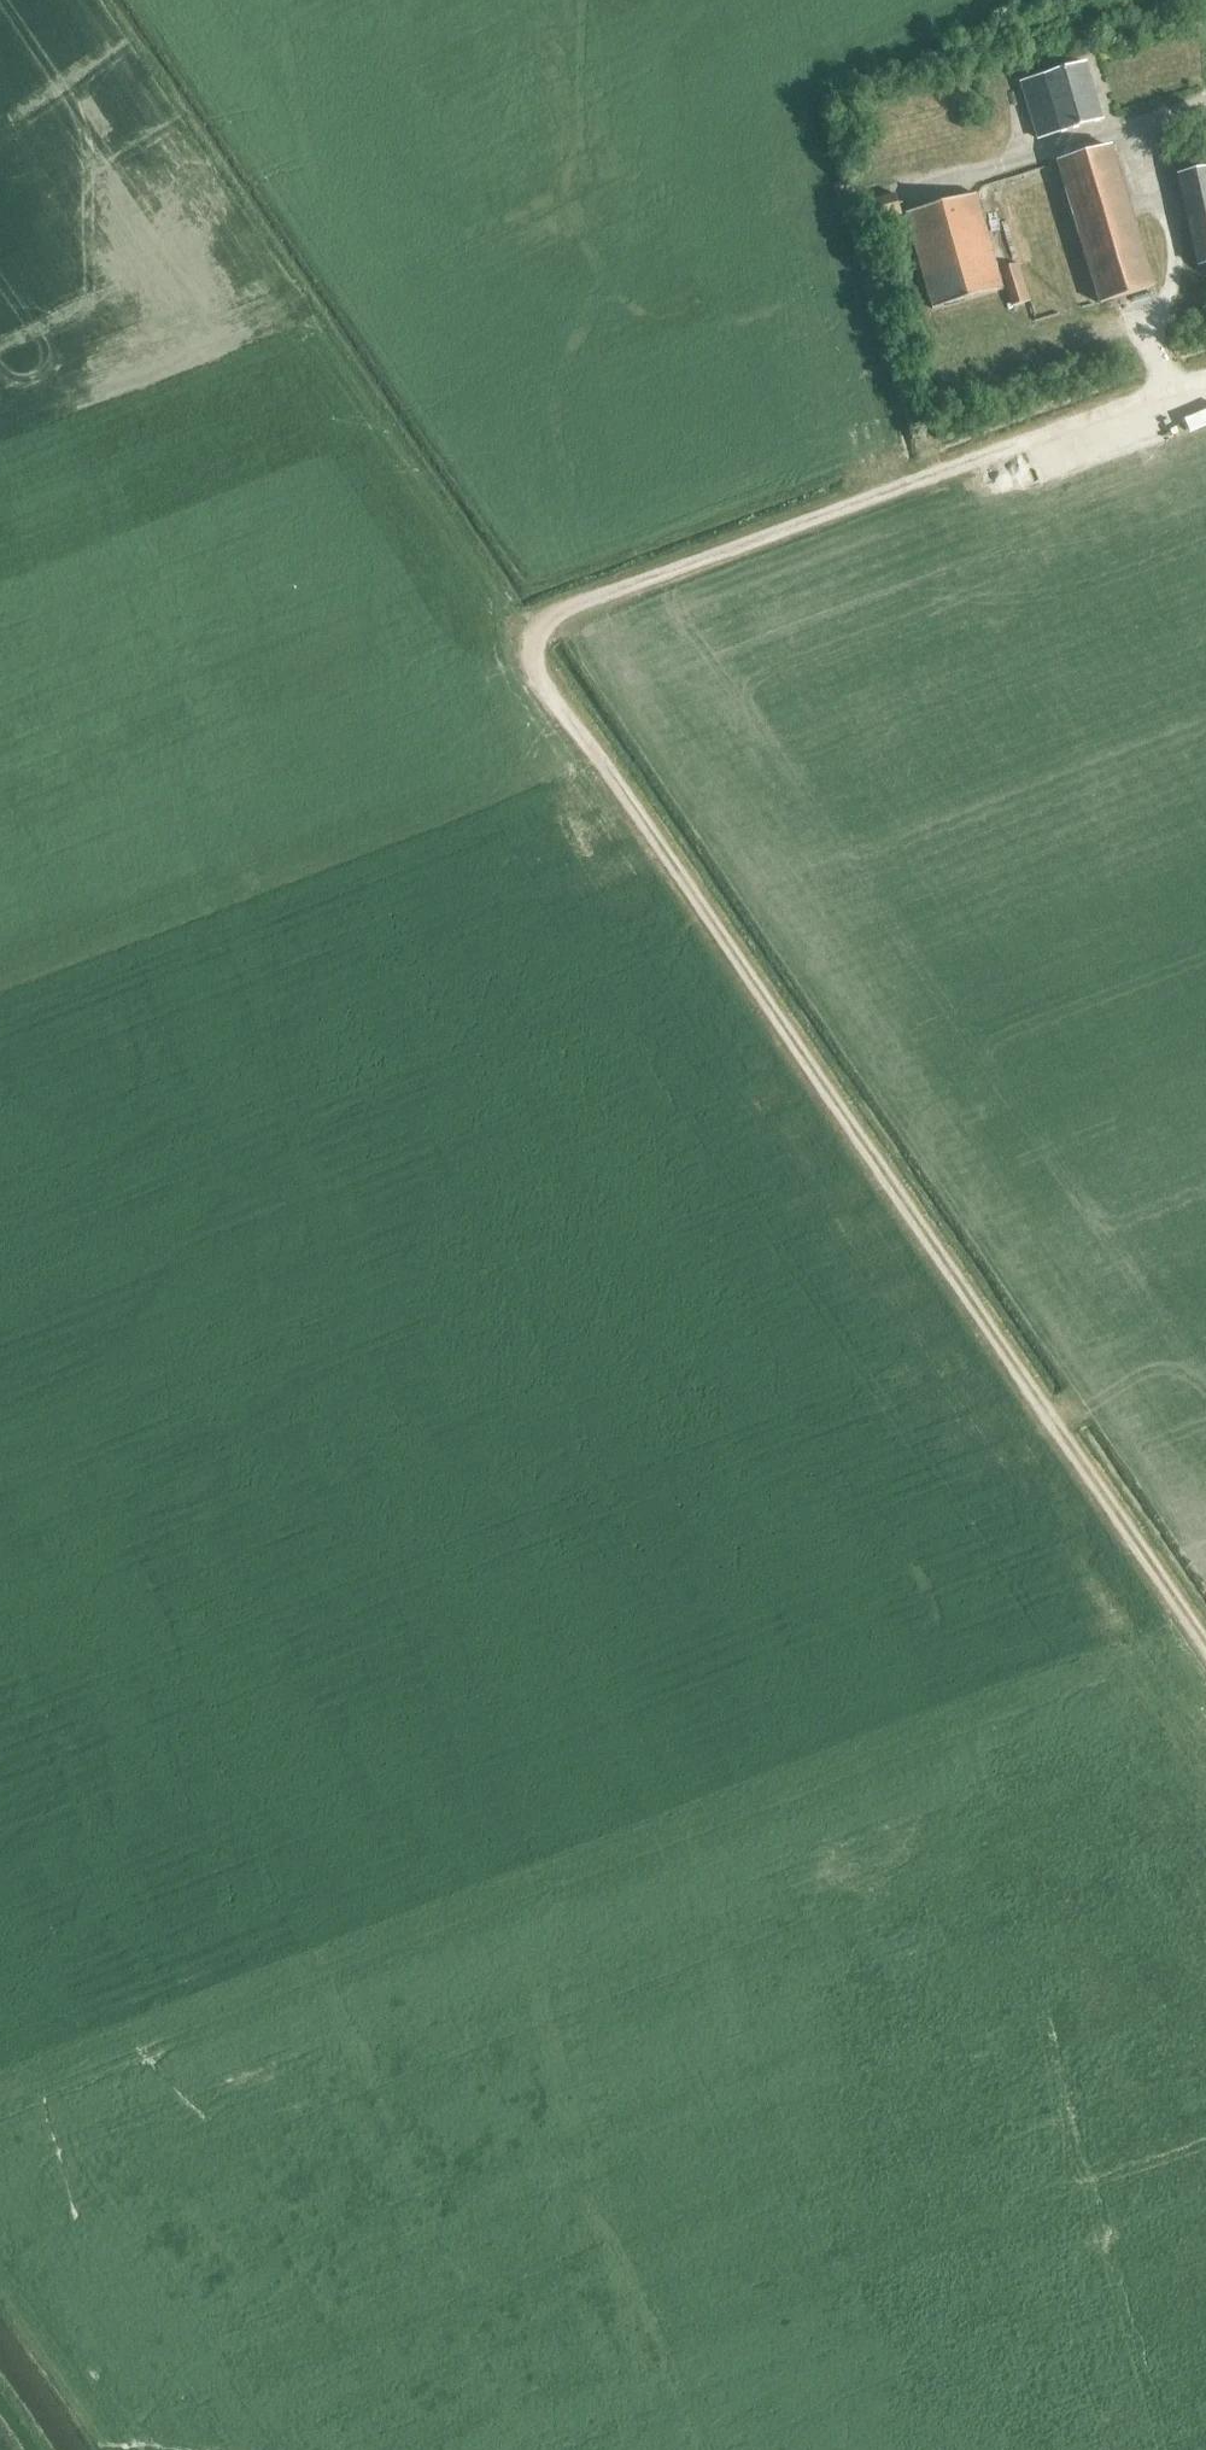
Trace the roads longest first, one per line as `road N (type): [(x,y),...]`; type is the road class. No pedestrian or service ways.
road 1 (track): [(1205,1643),(572,716),(536,663),(532,641),(547,616),(1205,377)]

